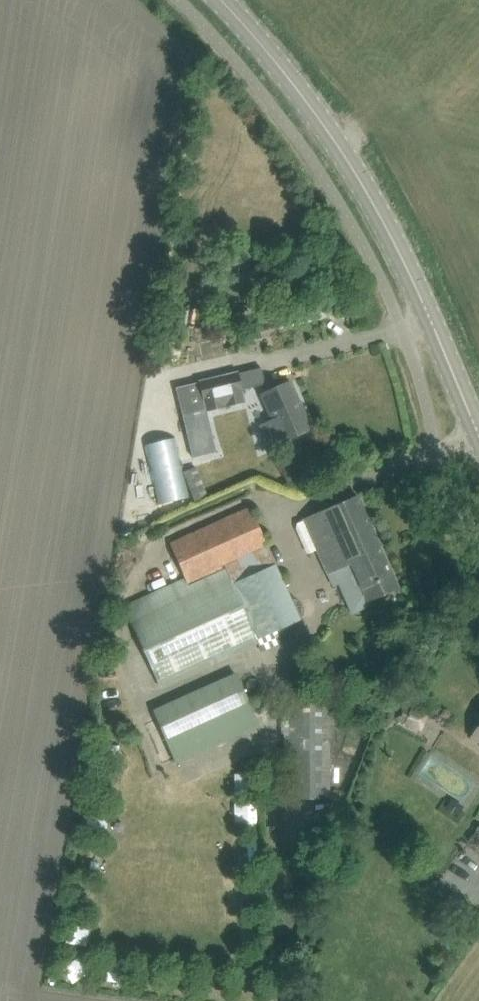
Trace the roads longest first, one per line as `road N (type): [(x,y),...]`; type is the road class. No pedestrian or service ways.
road 1 (tertiary): [(478,422),(416,272),(344,143),(220,0)]

